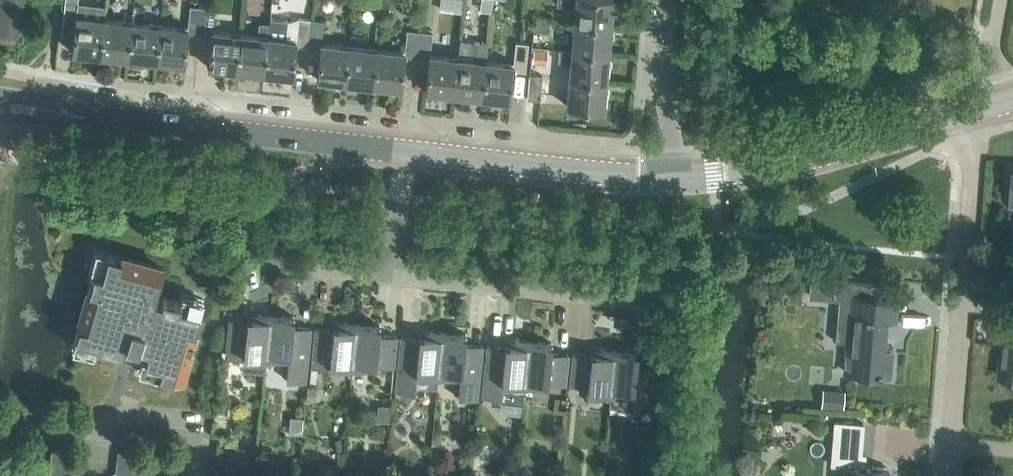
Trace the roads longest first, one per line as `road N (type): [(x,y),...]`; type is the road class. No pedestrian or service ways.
road 1 (residential): [(948,441),(982,108)]
road 2 (tertiary): [(406,154),(74,115)]
road 3 (tertiary): [(982,108),(777,166),(676,177)]
road 4 (residential): [(394,275),(674,302)]
road 5 (tertiary): [(676,177),(406,154)]
road 6 (residential): [(0,426),(105,436),(141,420),(205,424)]
road 7 (residential): [(676,177),(663,62),(667,0)]
road 8 (residential): [(236,259),(394,275)]
road 9 (residential): [(394,275),(406,154)]

